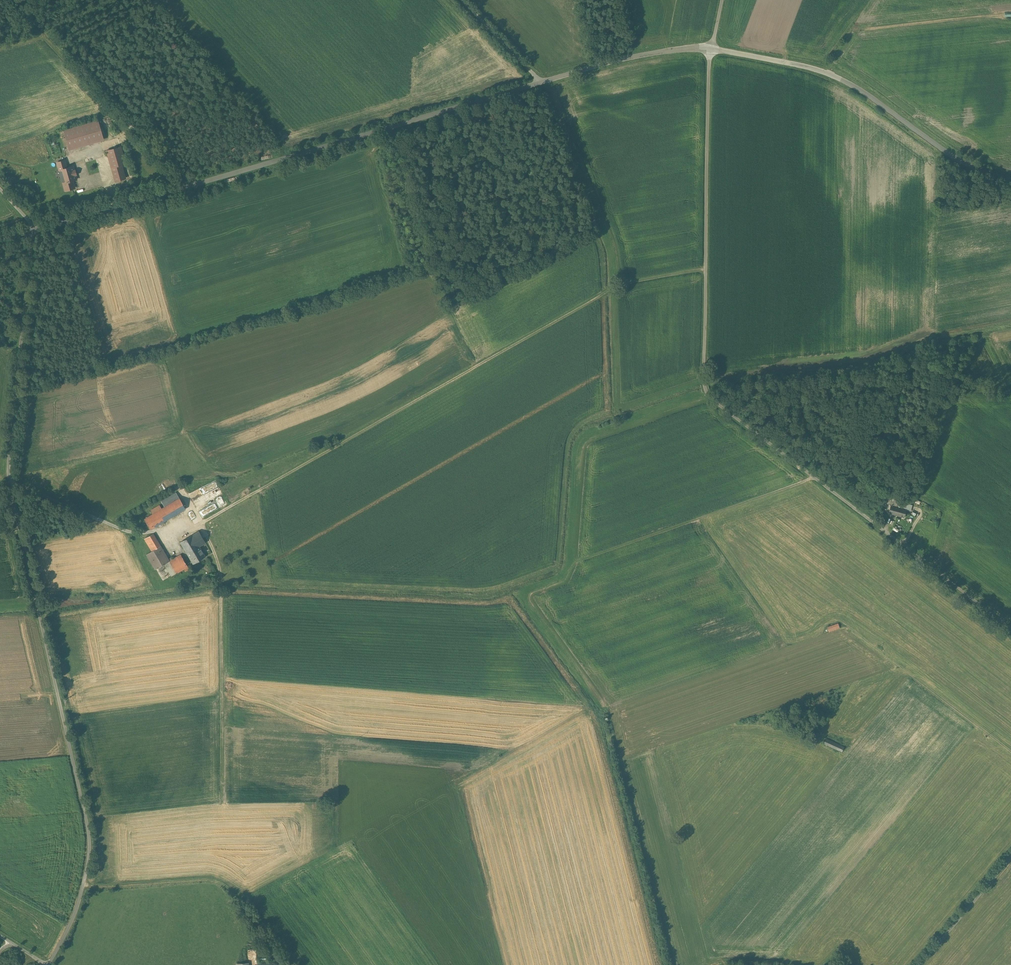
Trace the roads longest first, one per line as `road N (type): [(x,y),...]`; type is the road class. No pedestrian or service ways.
road 1 (unclassified): [(47,964),(77,901),(89,840),(11,481),(35,230)]
road 2 (unclassified): [(1010,628),(707,388),(712,47)]
road 3 (track): [(707,265),(624,281),(204,521)]
road 4 (unclassified): [(542,81),(35,230)]
road 5 (unclassified): [(1010,179),(961,161),(826,71),(712,47)]
road 6 (track): [(202,522),(220,574),(224,799)]
road 7 (track): [(812,475),(570,560)]
road 8 (track): [(283,964),(216,881),(83,885)]
road 9 (track): [(1010,752),(840,622)]
road 10 (unclassified): [(712,47),(633,56),(542,81)]
road 11 (unclassified): [(921,964),(1010,858)]

